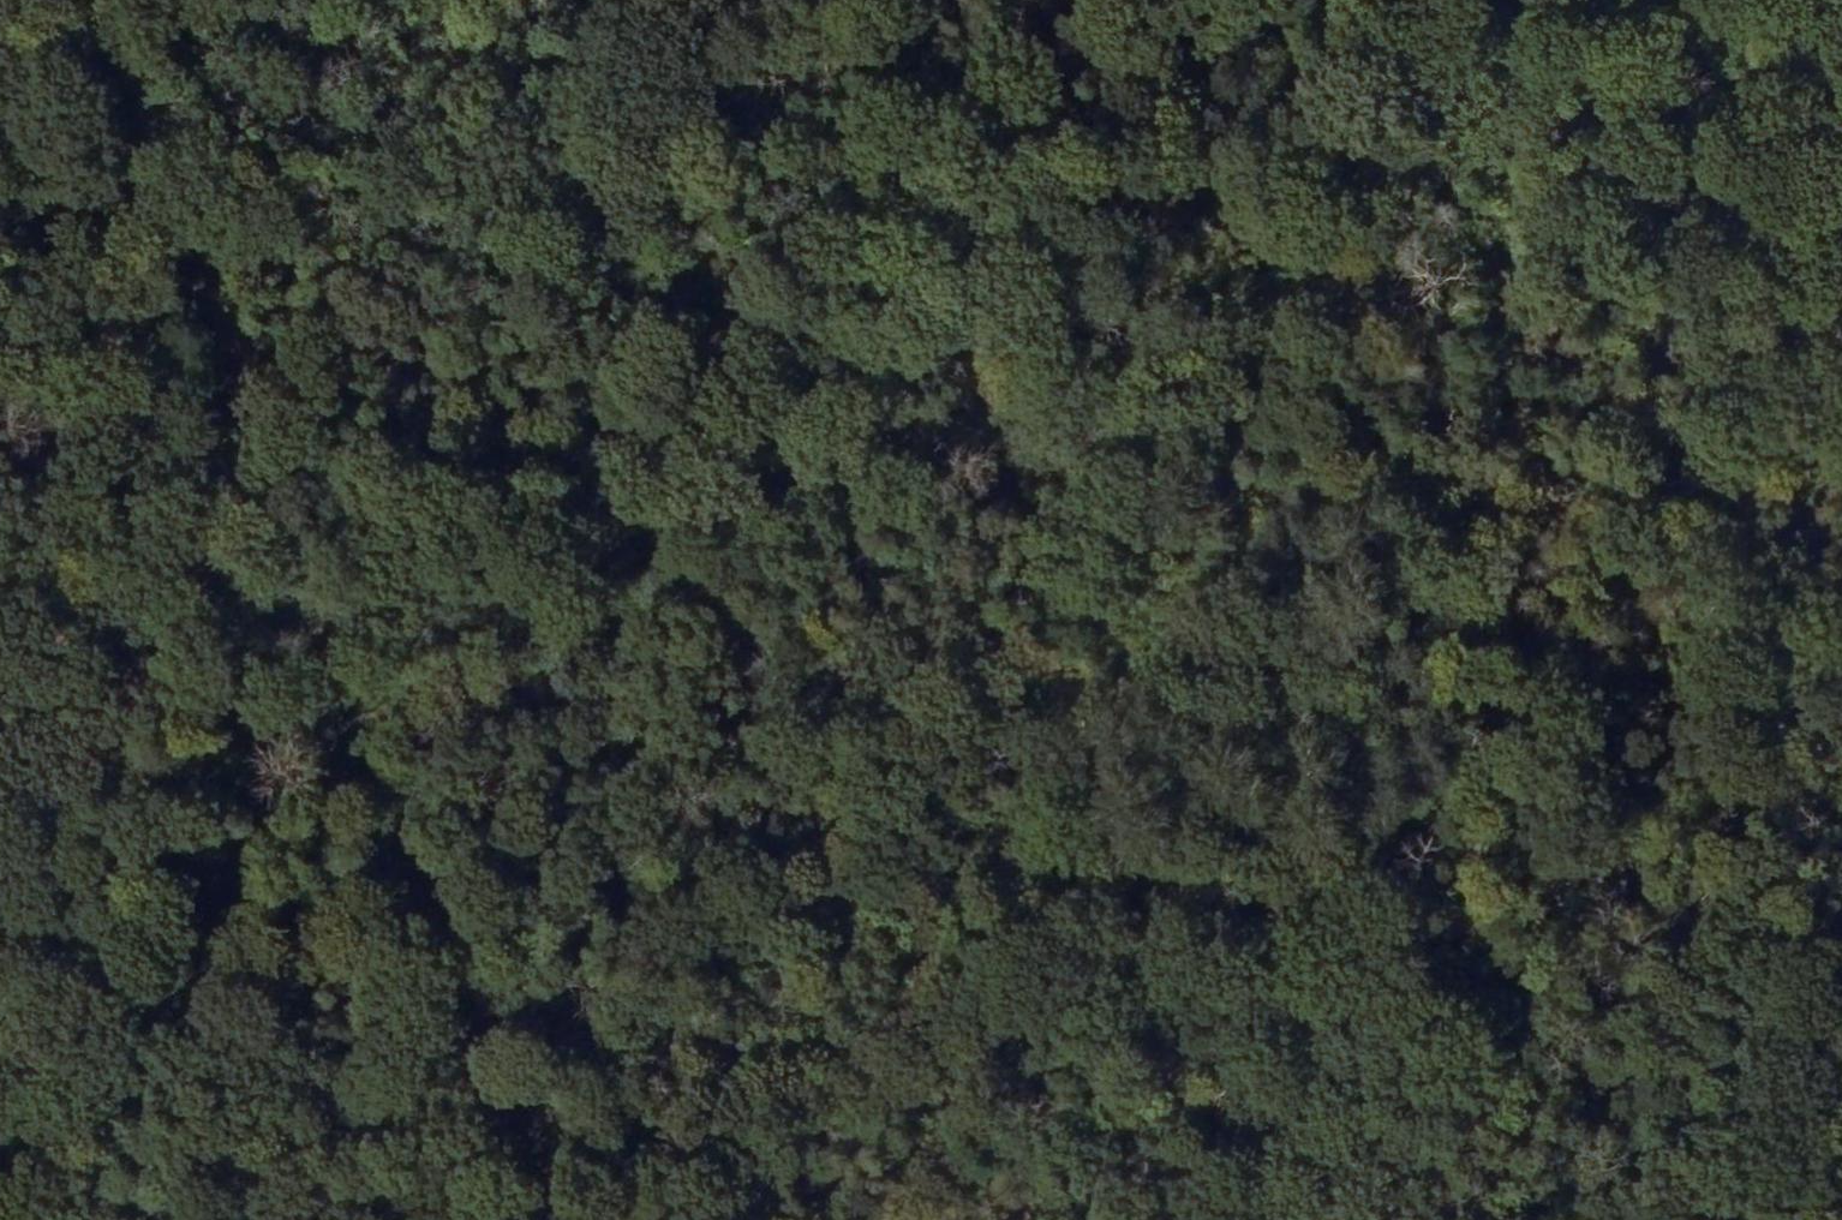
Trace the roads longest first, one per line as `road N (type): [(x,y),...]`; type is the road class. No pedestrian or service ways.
road 1 (track): [(102,0),(549,1219)]

